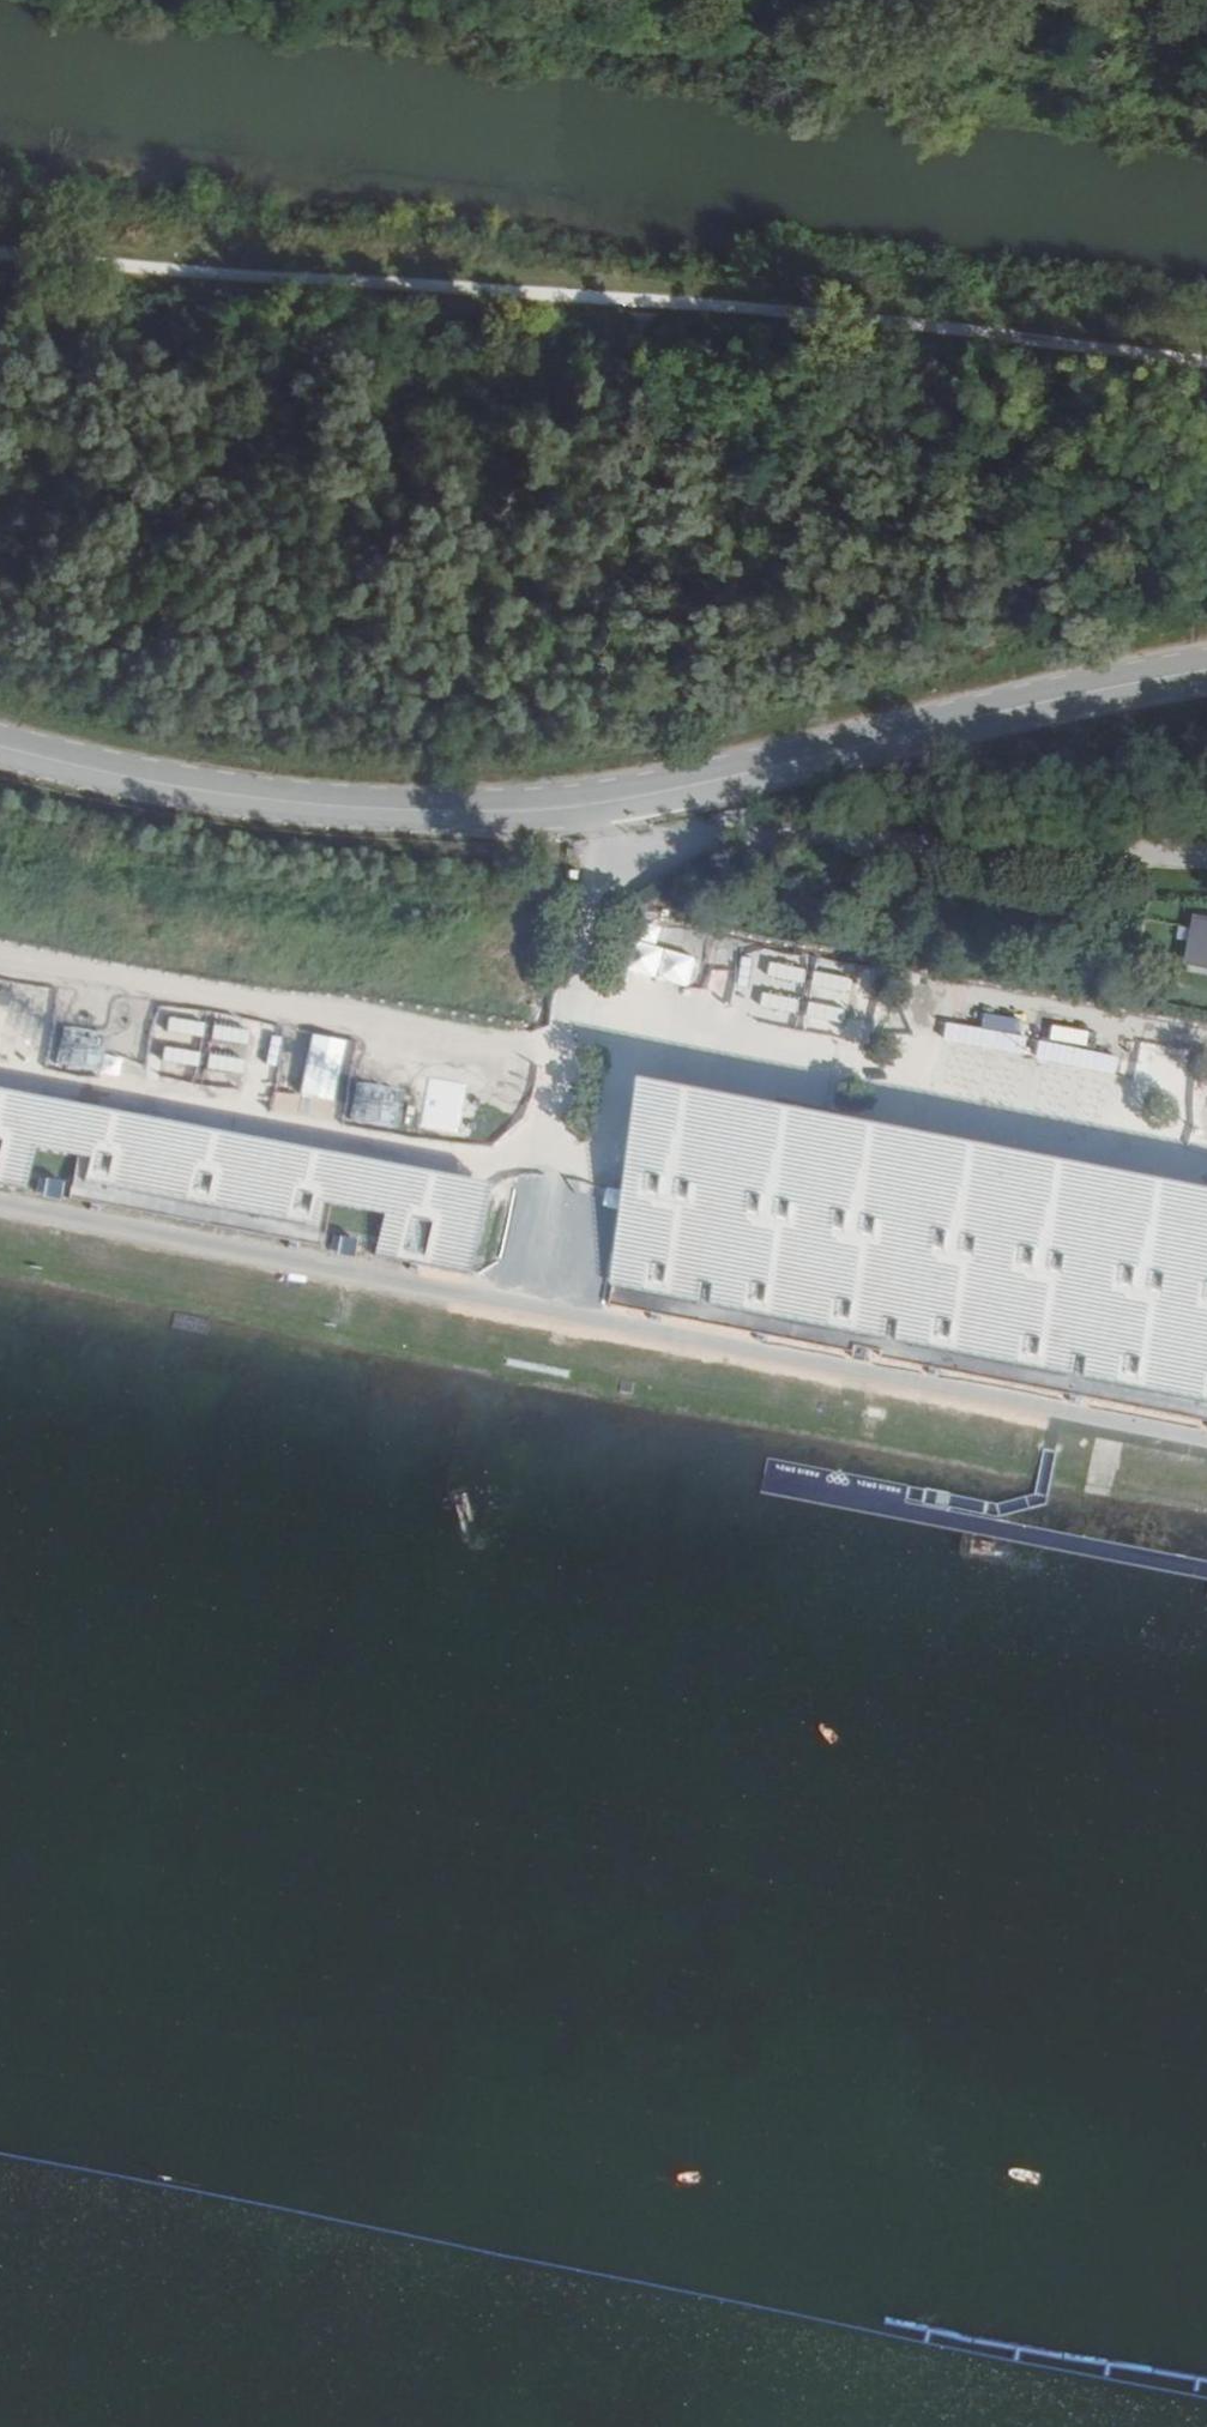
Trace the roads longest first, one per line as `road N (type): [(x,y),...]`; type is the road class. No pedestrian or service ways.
road 1 (tertiary): [(1206,671),(614,802),(506,812),(360,809),(203,793),(0,747)]

